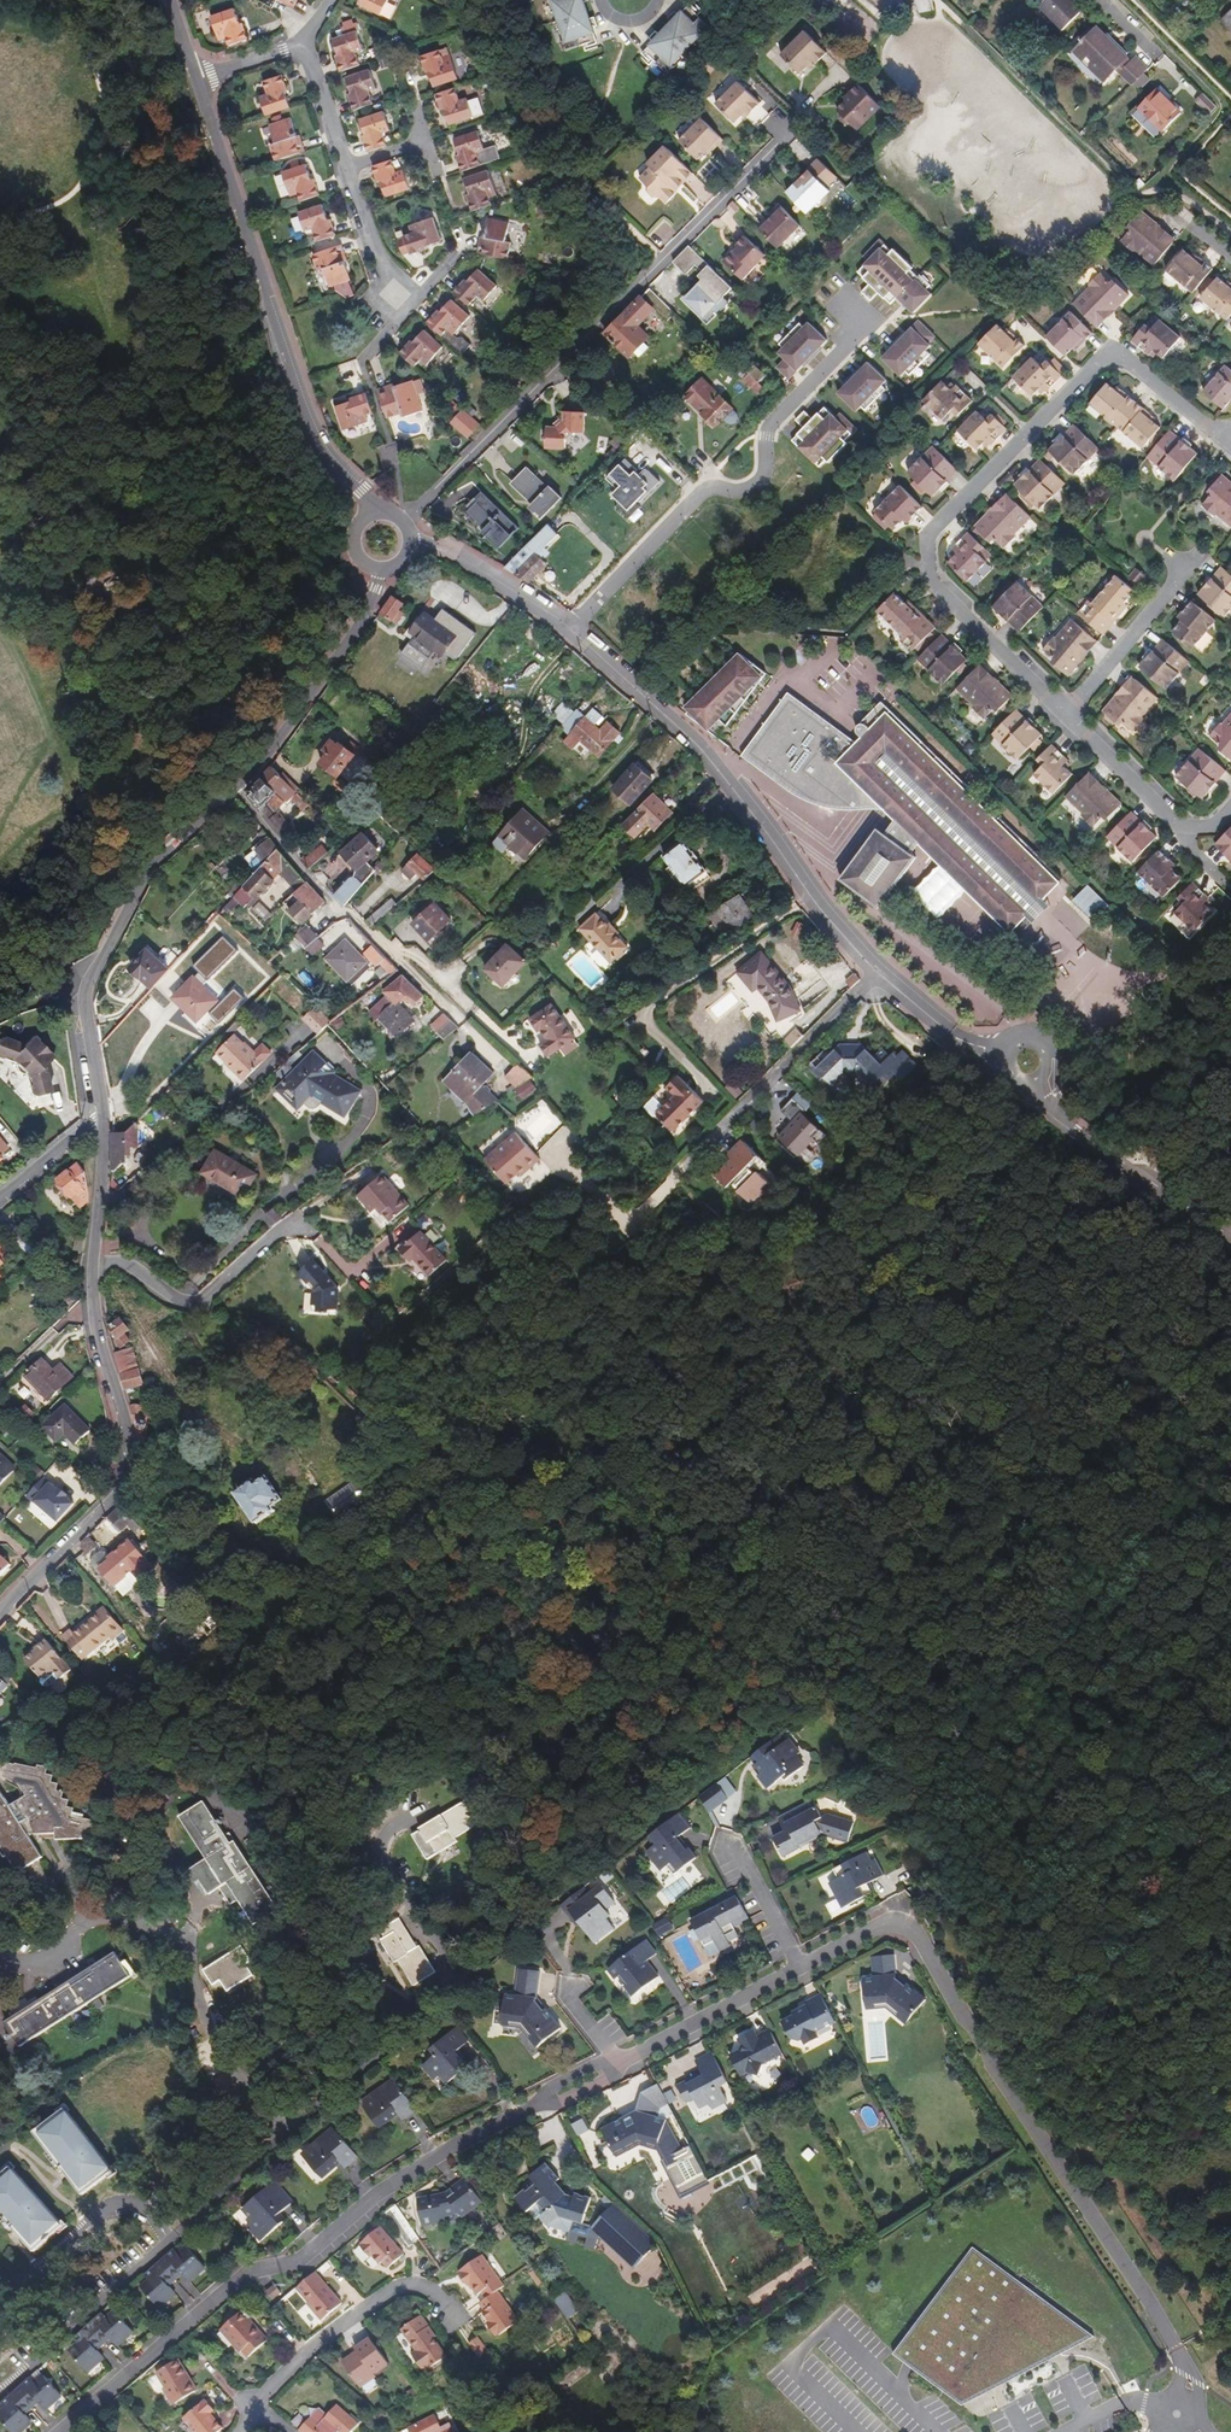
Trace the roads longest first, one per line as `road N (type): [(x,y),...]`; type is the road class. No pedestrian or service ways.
road 1 (residential): [(806,1968),(900,1922),(1174,2349),(1189,2378),(1176,2413),(1201,2431)]
road 2 (residential): [(58,2431),(240,2276),(298,2264),(437,2155),(626,2059)]
road 3 (residential): [(1061,712),(929,581),(925,535),(1107,353),(1220,447)]
road 4 (residential): [(491,576),(572,629),(697,745),(816,905),(880,975)]
road 5 (residential): [(0,1617),(117,1498),(128,1474),(92,1291),(101,1114)]
road 6 (residential): [(404,519),(792,129)]
road 7 (residential): [(373,511),(309,423),(195,80)]
road 8 (residential): [(101,1114),(84,987),(147,870),(236,788)]
road 9 (residential): [(880,975),(634,1224)]
road 10 (residential): [(236,788),(327,898),(464,1011)]
road 11 (track): [(293,1482),(210,1427),(92,1261)]
road 12 (residential): [(236,788),(357,626),(382,571)]
road 13 (residential): [(452,2313),(434,2294),(407,2288),(310,2351),(259,2409)]
road 14 (residential): [(1198,552),(1061,712)]
road 15 (residential): [(626,2059),(806,1968)]
road 16 (track): [(1230,1032),(1111,1157)]
road 17 (residential): [(1182,831),(1061,712)]
road 18 (residential): [(880,975),(958,1040),(1004,1051)]
road 19 (residential): [(806,1968),(738,1850)]
road 20 (residential): [(101,1114),(0,1197)]
road 21 (residential): [(344,169),(305,46)]
road 22 (unclassified): [(1038,1085),(1062,1124),(1130,1167)]
road 23 (unclassified): [(1230,1242),(1130,1167)]

